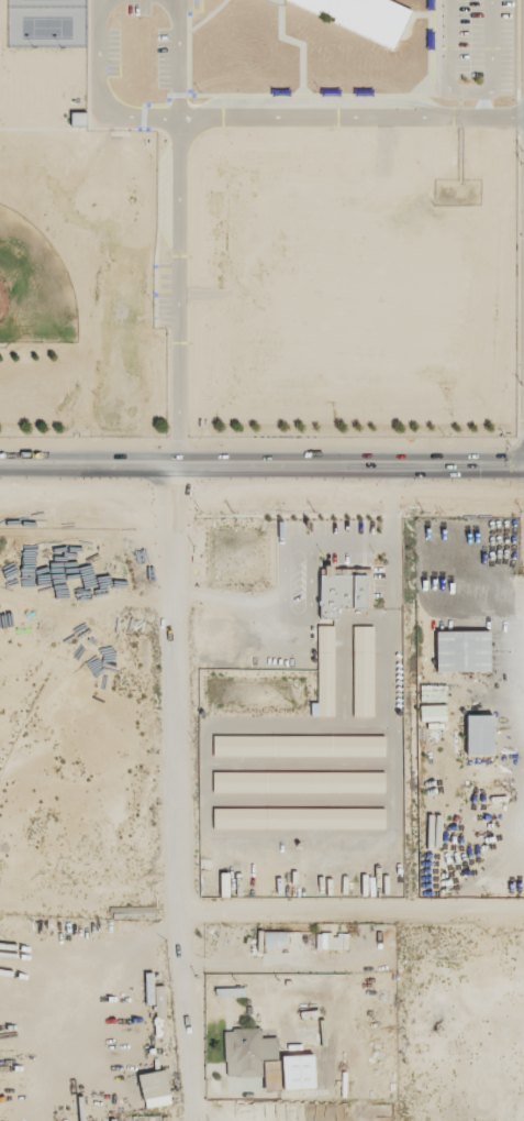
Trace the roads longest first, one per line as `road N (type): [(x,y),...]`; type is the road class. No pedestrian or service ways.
road 1 (secondary): [(523,464),(0,464)]
road 2 (secondary): [(0,479),(337,501)]
road 3 (secondary): [(337,501),(523,499)]

